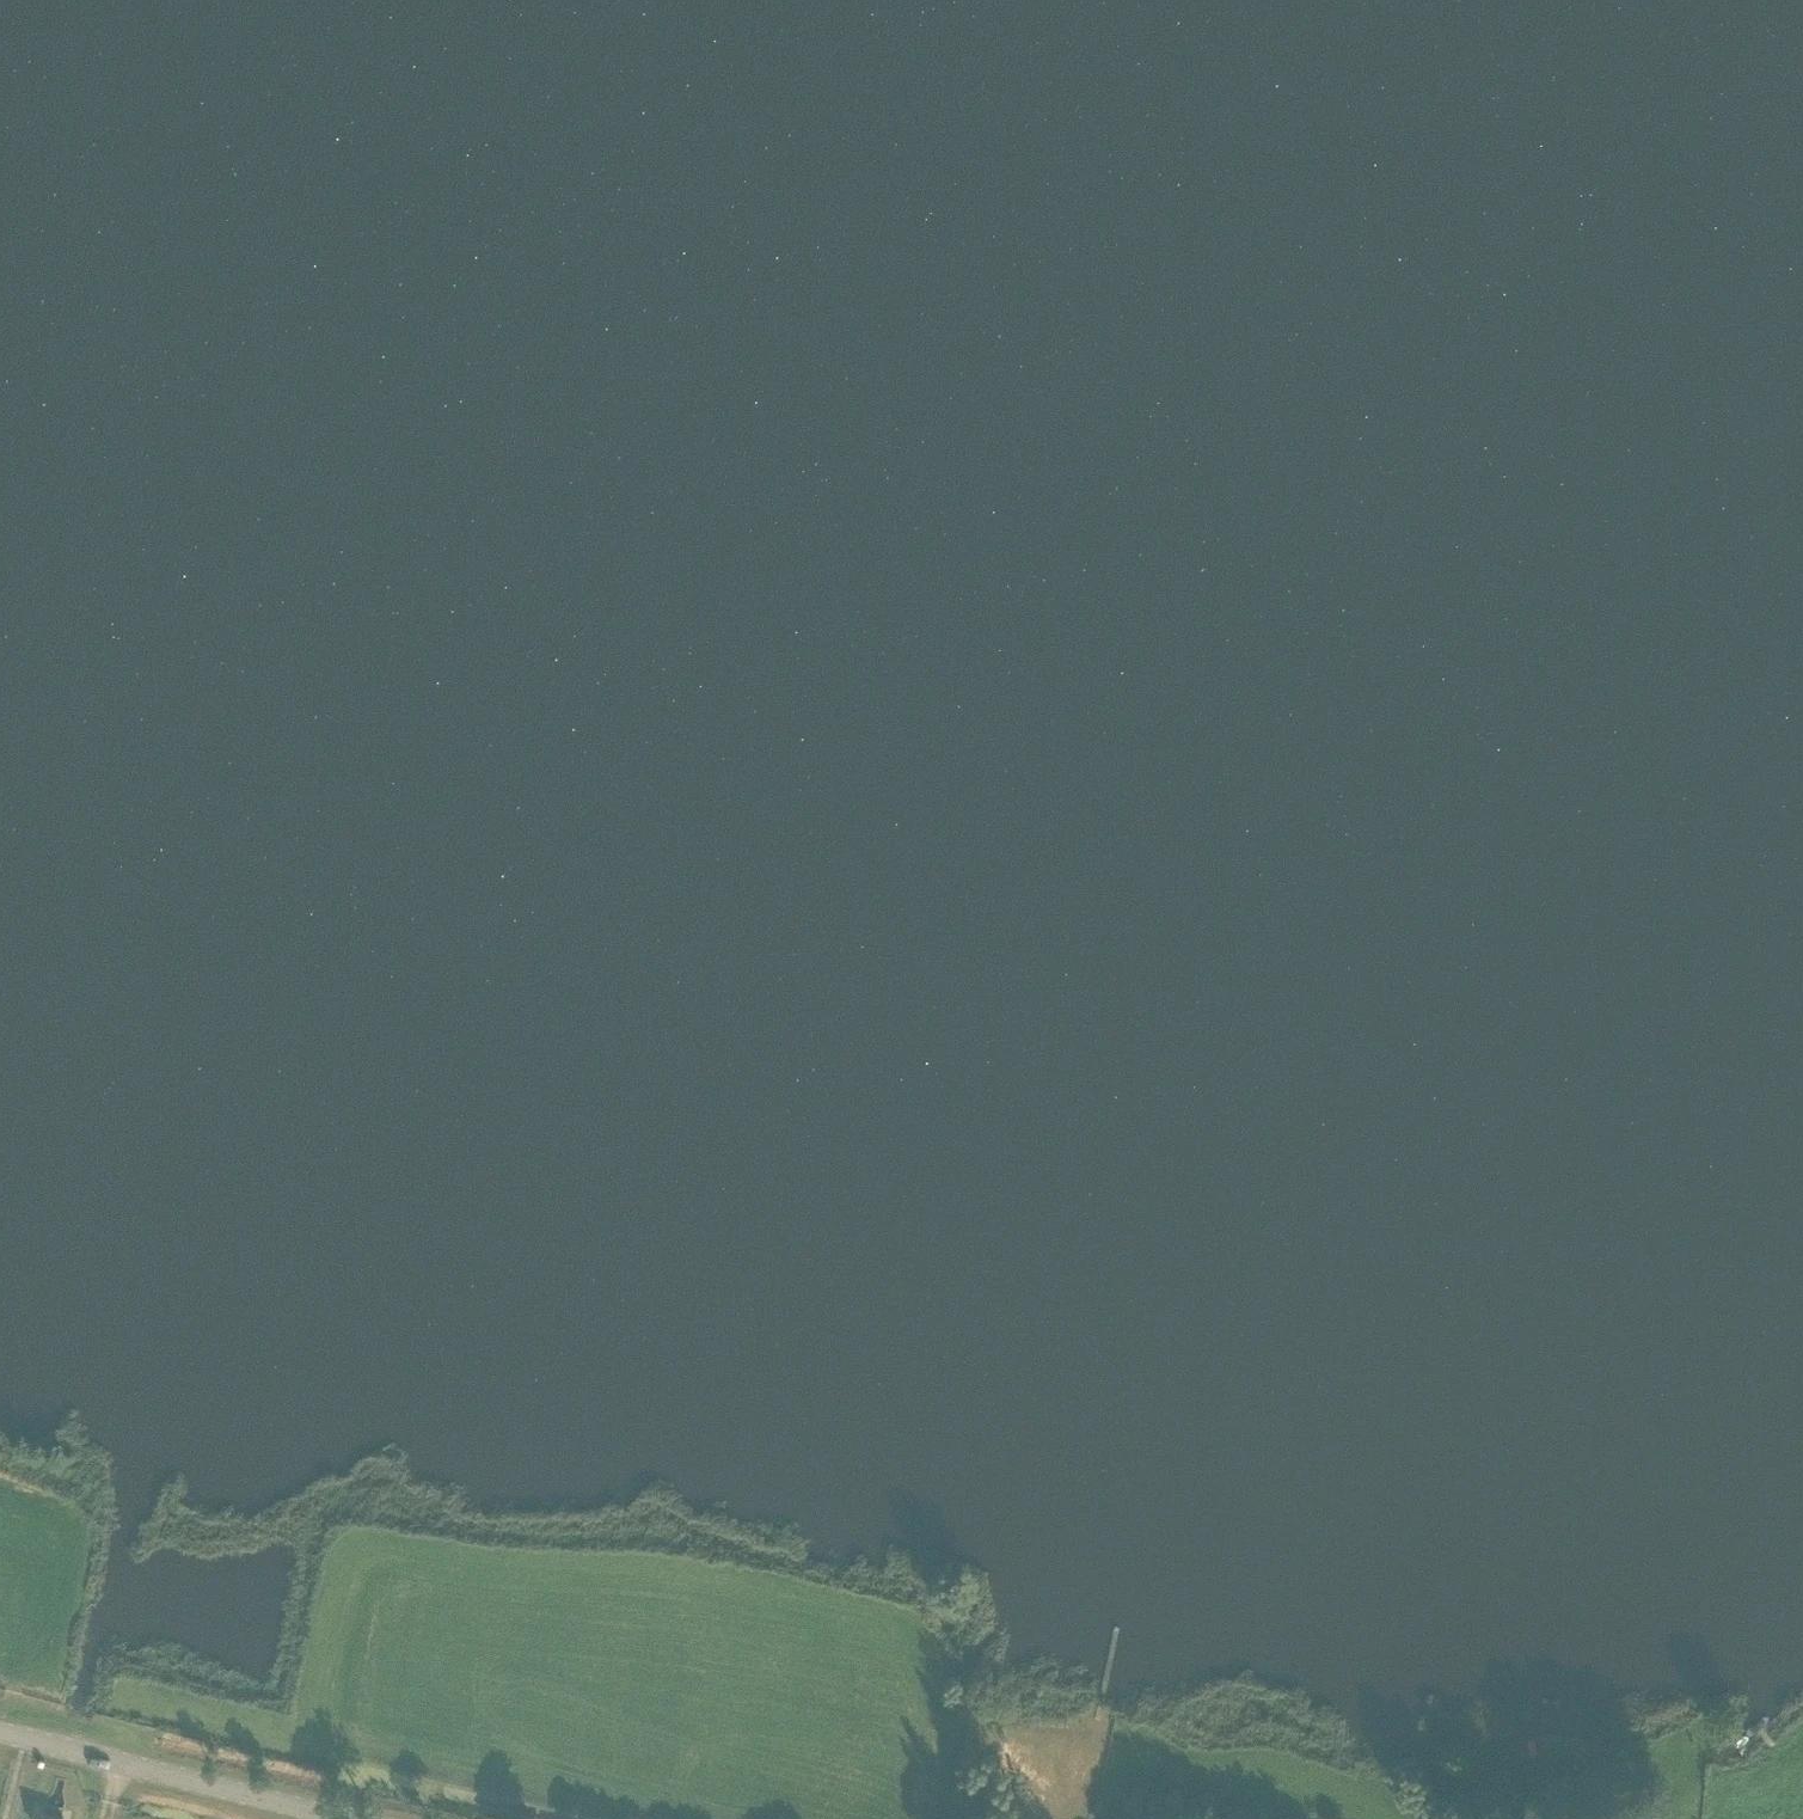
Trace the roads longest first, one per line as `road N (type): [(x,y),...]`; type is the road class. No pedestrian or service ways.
road 1 (tertiary): [(0,1736),(332,1818)]

